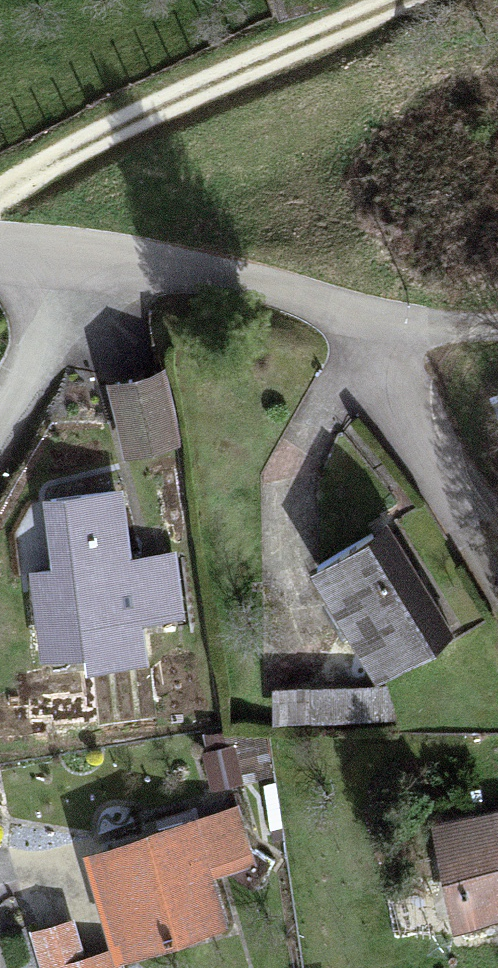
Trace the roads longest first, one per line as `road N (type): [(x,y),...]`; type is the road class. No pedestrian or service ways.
road 1 (track): [(0,195),(31,171),(417,0)]
road 2 (residential): [(378,324),(159,272),(55,266)]
road 3 (residential): [(55,266),(39,329),(0,402)]
road 4 (track): [(378,324),(497,330)]

